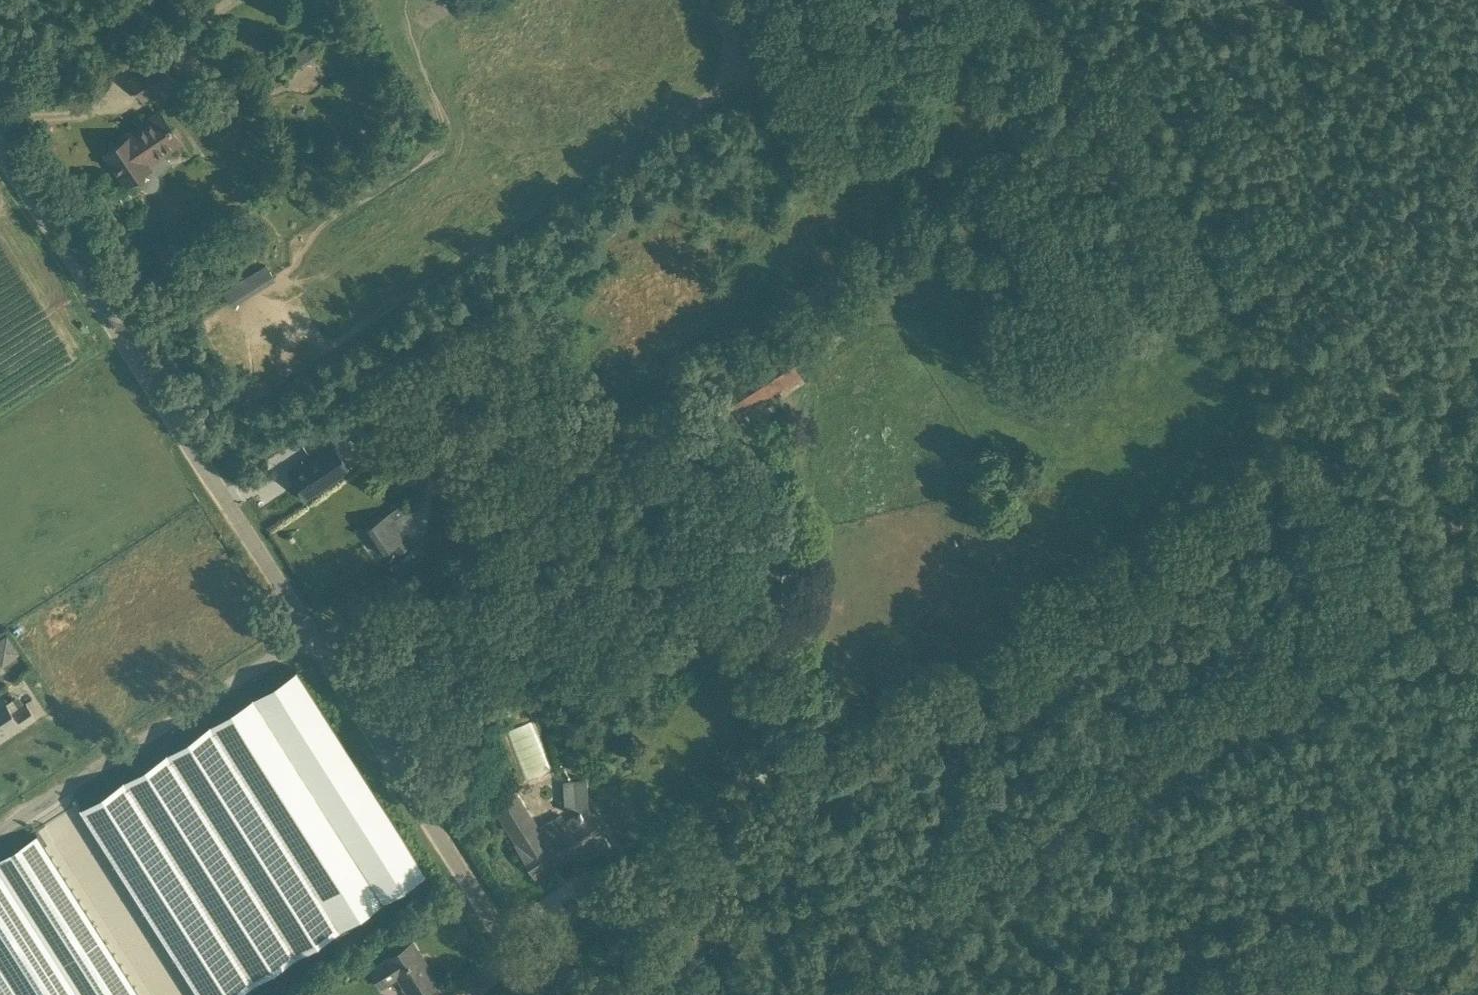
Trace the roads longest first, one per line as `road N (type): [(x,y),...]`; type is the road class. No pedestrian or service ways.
road 1 (unclassified): [(514,935),(806,737),(814,719),(788,630),(804,528),(772,426)]
road 2 (unclassified): [(314,621),(0,144)]
road 3 (unclassified): [(0,825),(314,621)]
road 4 (unclassified): [(514,935),(314,621)]

